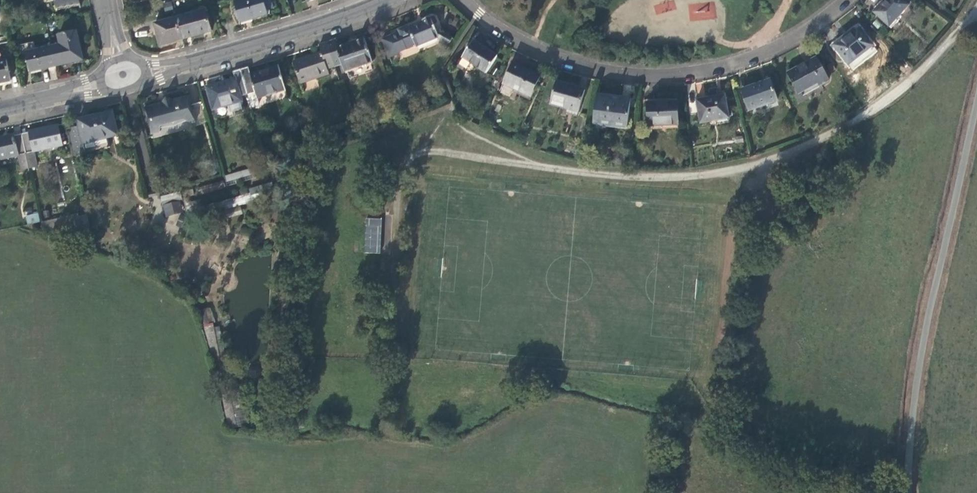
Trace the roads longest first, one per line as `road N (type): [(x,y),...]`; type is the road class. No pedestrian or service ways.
road 1 (residential): [(846,0),(768,52),(652,76),(574,64),(508,35),(464,0)]
road 2 (residential): [(976,109),(920,368),(909,492)]
road 3 (secondary): [(125,76),(227,53),(385,0)]
road 4 (secondary): [(0,106),(125,76)]

